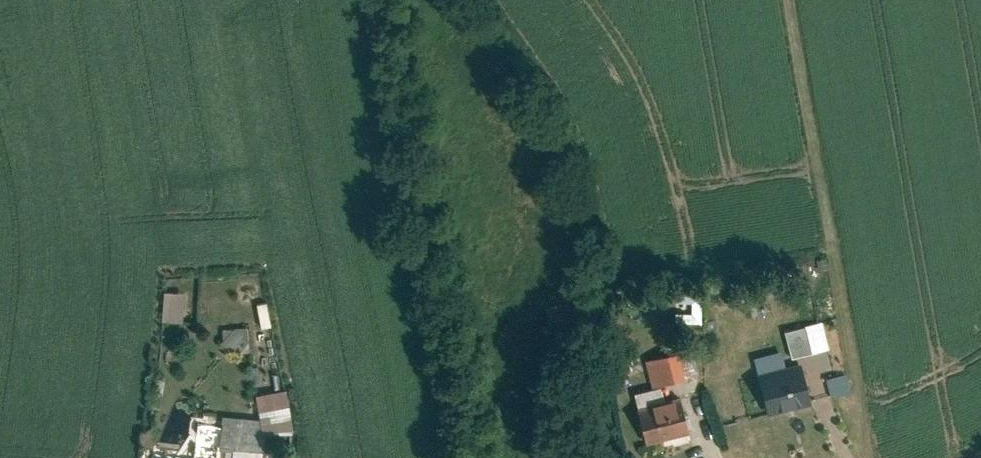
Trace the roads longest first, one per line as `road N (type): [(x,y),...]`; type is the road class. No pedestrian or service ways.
road 1 (track): [(787,0),(875,457)]

